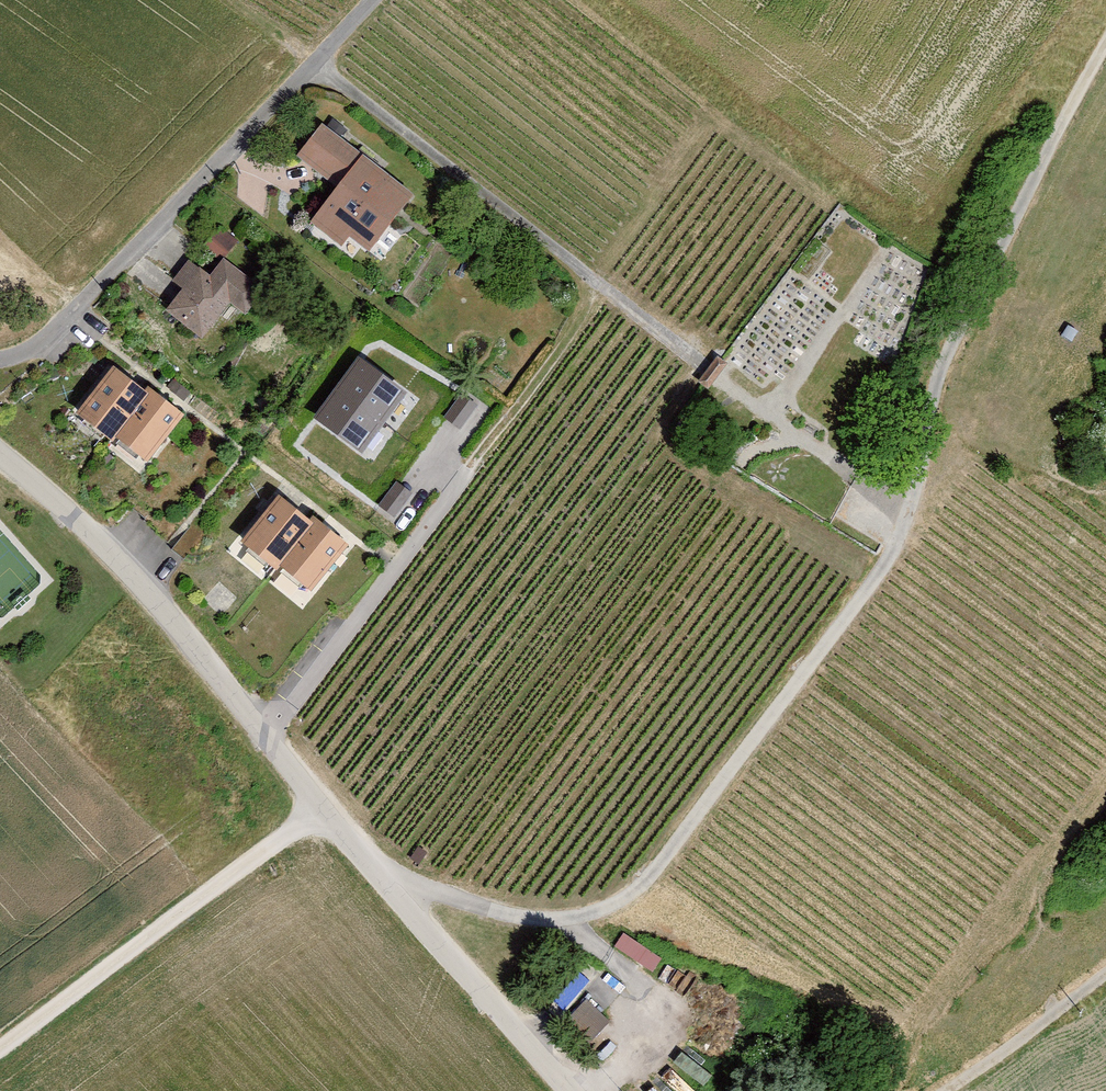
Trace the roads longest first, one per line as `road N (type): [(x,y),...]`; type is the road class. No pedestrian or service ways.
road 1 (track): [(1105,53),(938,382),(913,513),(885,570),(661,867),(608,907),(566,918),(516,916),(377,877)]
road 2 (residential): [(0,457),(153,601),(377,877),(569,1090)]
road 3 (track): [(265,739),(607,290)]
road 4 (residential): [(0,358),(55,330),(372,0)]
road 5 (track): [(317,60),(698,361)]
road 6 (track): [(325,814),(0,1053)]
road 7 (track): [(936,1090),(1082,1000),(1105,975)]

